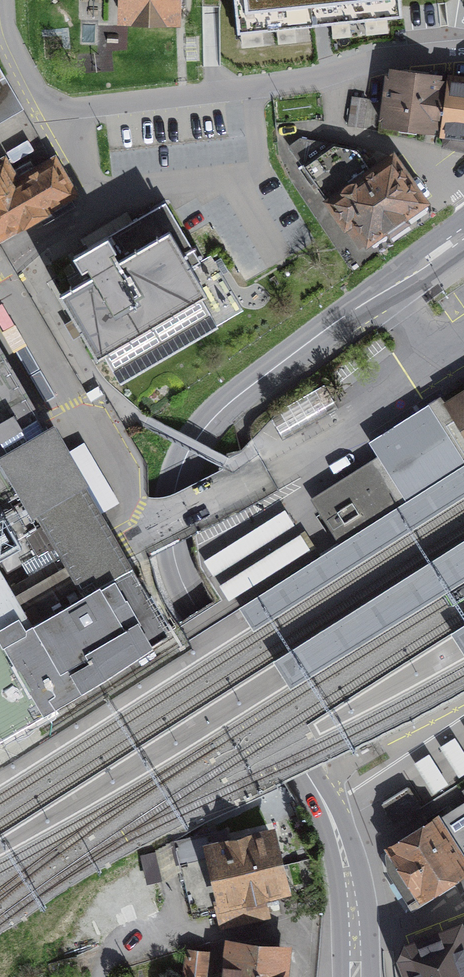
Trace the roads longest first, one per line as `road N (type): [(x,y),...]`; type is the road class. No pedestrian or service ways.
road 1 (secondary): [(463,236),(220,411),(187,457),(173,515),(189,594),(304,767),(343,842),(360,976)]
road 2 (residential): [(45,111),(463,57)]

